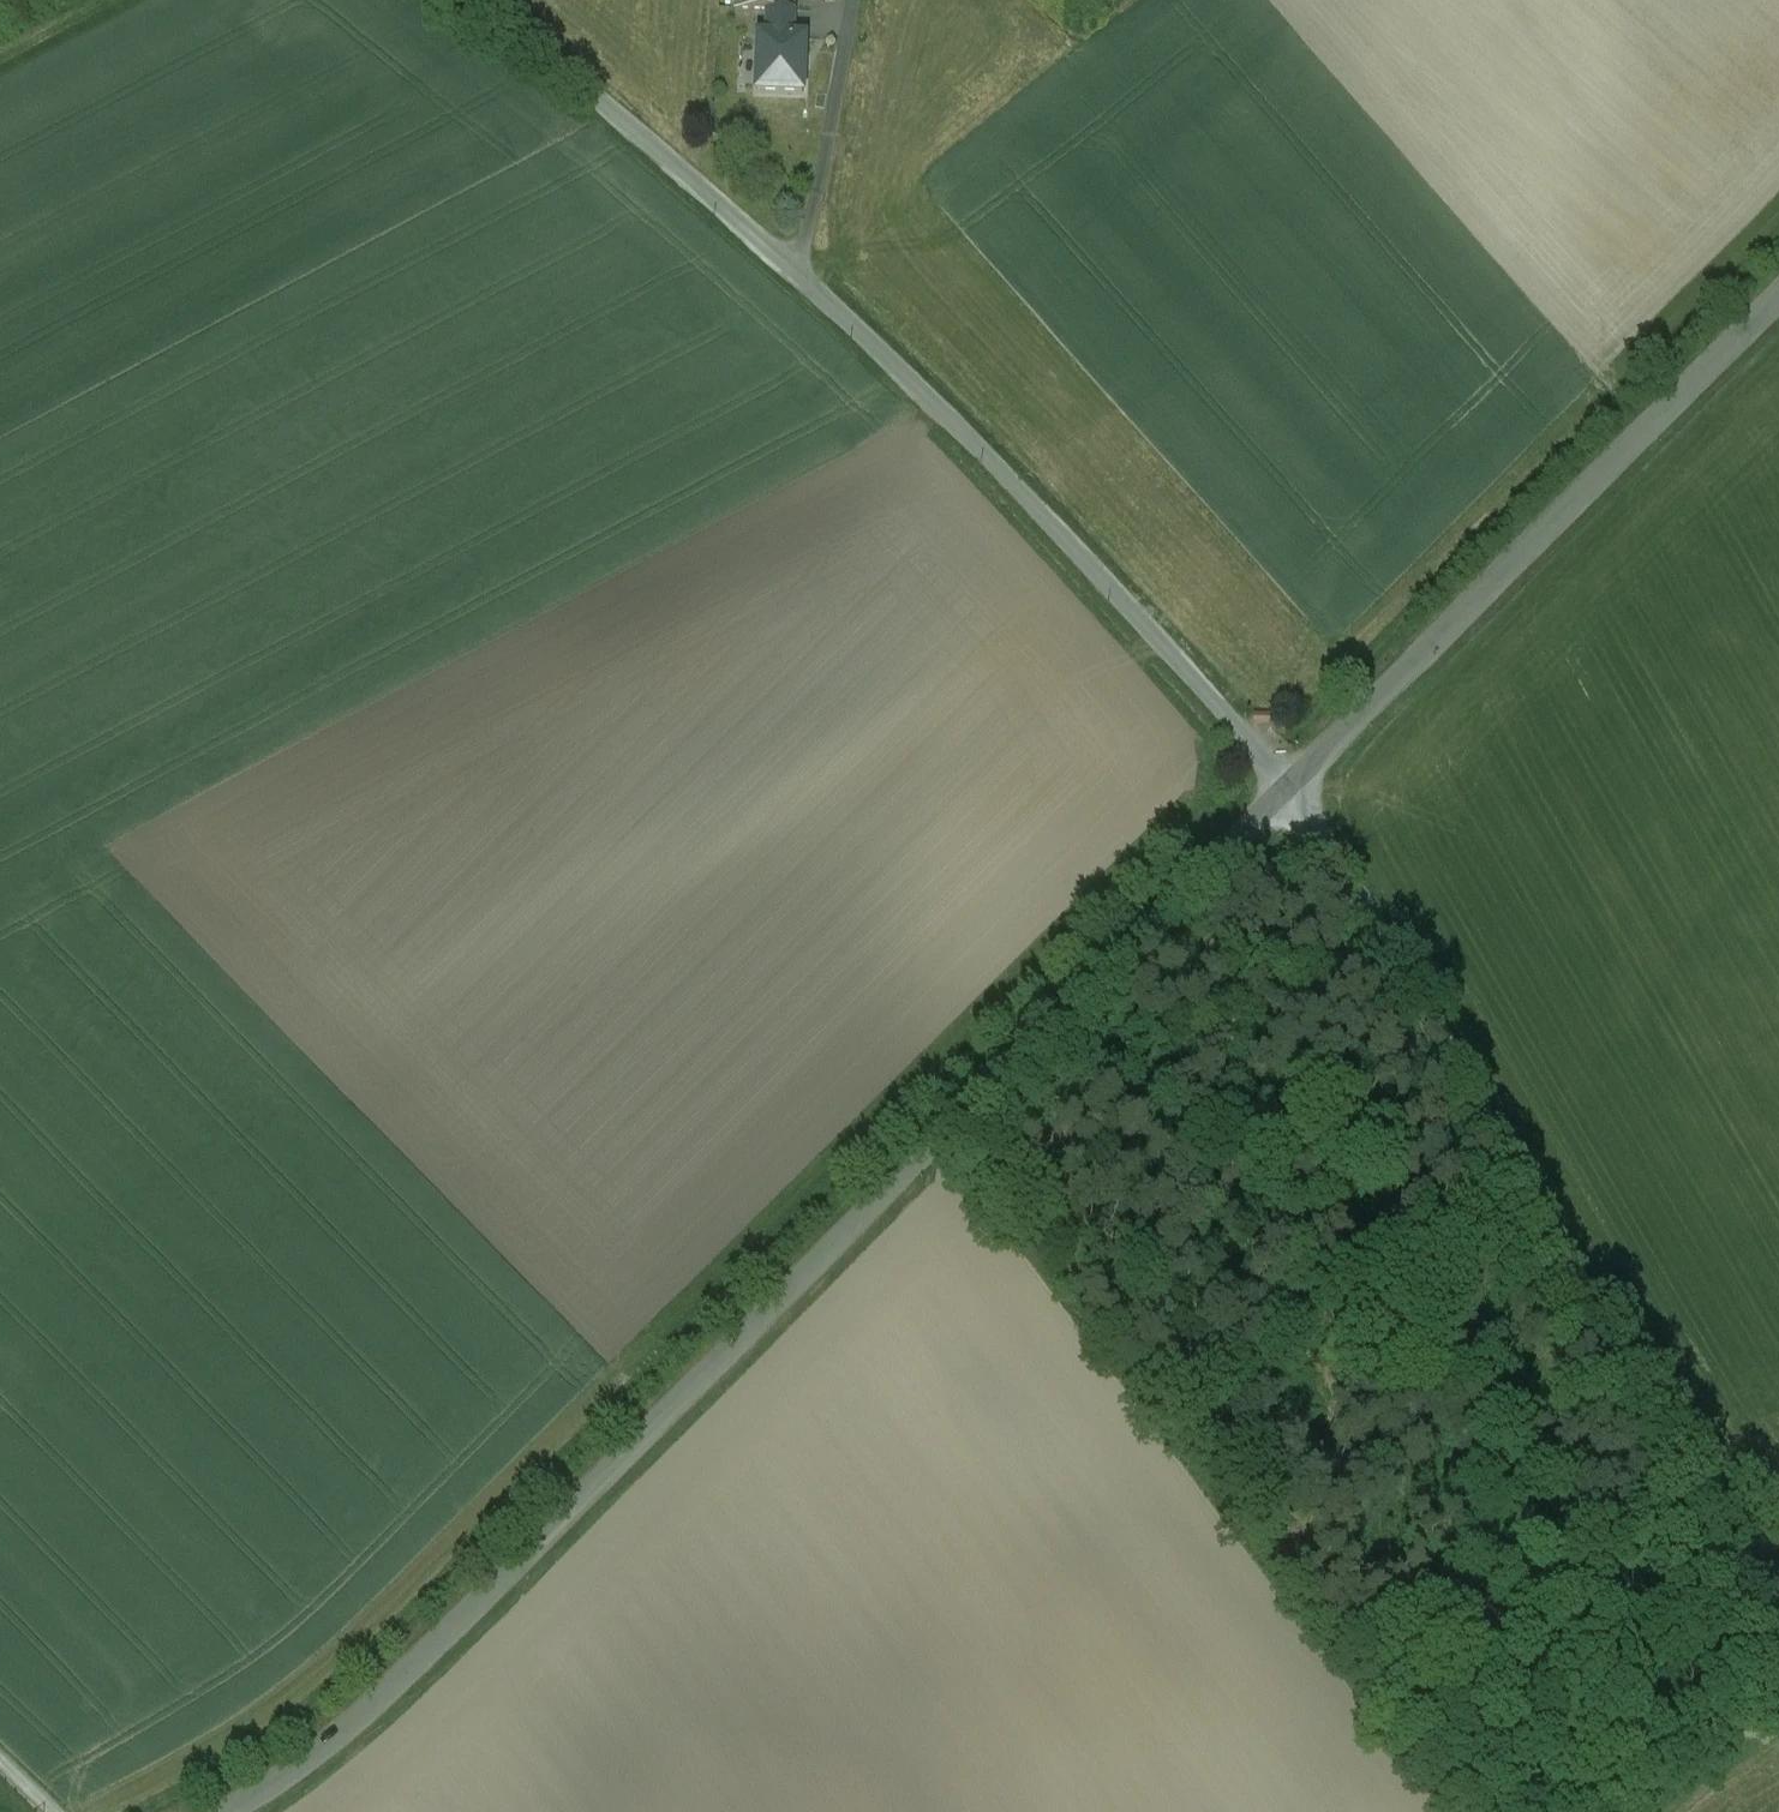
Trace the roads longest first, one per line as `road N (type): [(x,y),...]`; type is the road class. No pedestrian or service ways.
road 1 (unclassified): [(1292,780),(395,1682),(303,1764),(228,1811)]
road 2 (unclassified): [(483,0),(801,271),(1292,780)]
road 3 (unclassified): [(1292,780),(1778,1635)]
road 4 (unclassified): [(1778,296),(1292,780)]

